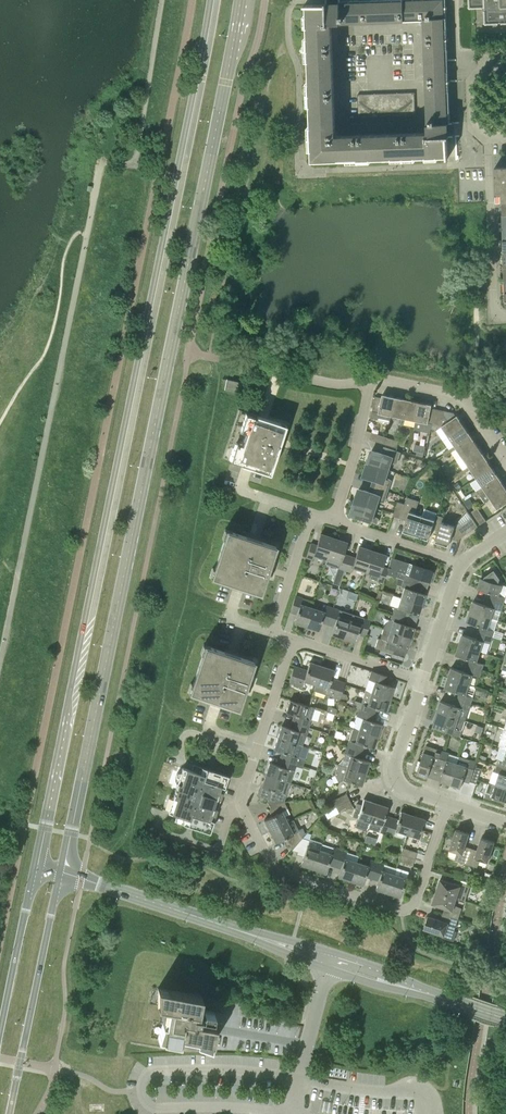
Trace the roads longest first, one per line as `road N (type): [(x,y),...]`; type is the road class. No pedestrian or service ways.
road 1 (secondary): [(60,872),(240,0)]
road 2 (secondary): [(210,0),(35,864)]
road 3 (unclassified): [(102,160),(0,654)]
road 4 (secondary): [(505,1018),(60,872)]
road 5 (residential): [(448,804),(417,906),(395,909),(275,868),(240,805)]
road 6 (secondary): [(10,1113),(60,872)]
road 7 (residential): [(487,139),(495,310),(505,314)]
road 8 (secondary): [(35,864),(0,1035)]
road 9 (residential): [(371,382),(465,400),(505,455)]
road 10 (residential): [(423,681),(396,778),(408,792),(448,804)]
road 11 (residential): [(335,521),(371,382)]
road 12 (residential): [(423,681),(291,639)]
road 13 (residential): [(462,563),(335,521)]
road 14 (residential): [(462,563),(423,681)]

